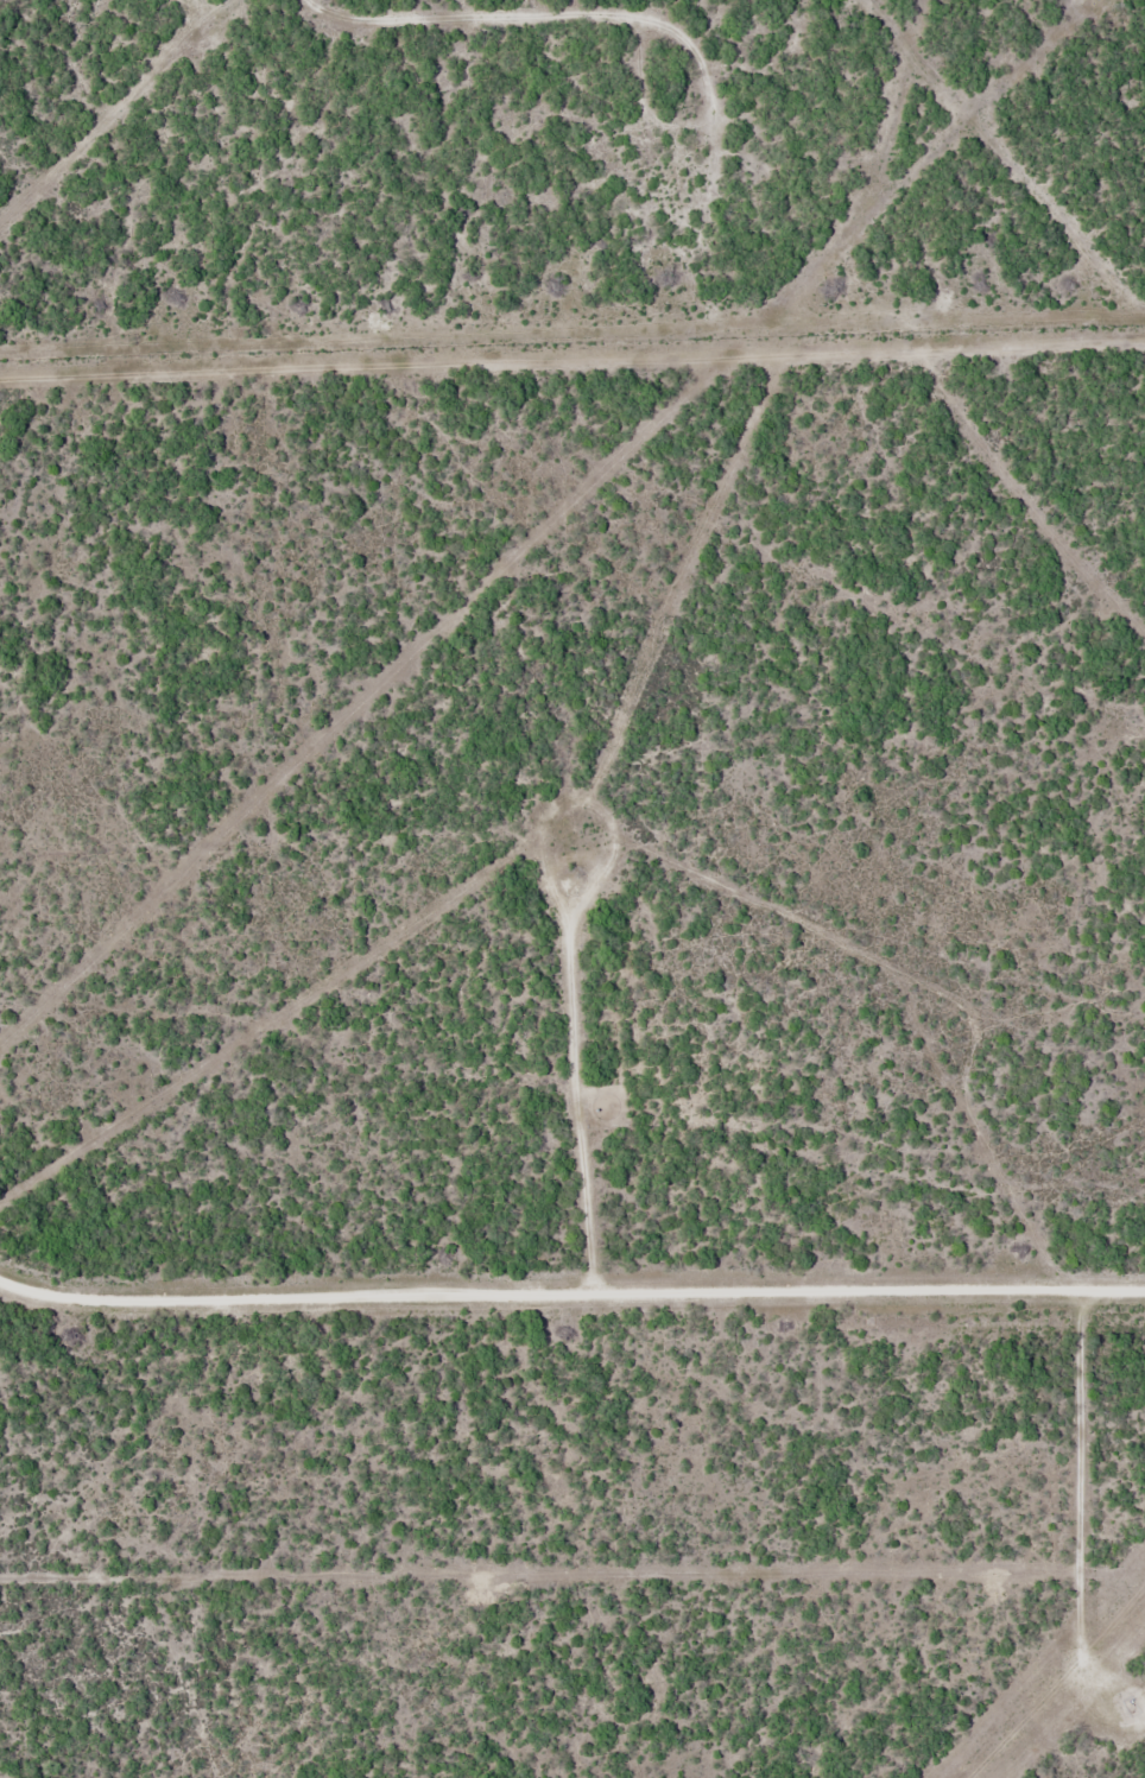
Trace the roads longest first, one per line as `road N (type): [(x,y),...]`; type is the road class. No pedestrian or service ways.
road 1 (residential): [(1144,1264),(46,1259),(0,1249)]
road 2 (residential): [(606,764),(568,856),(562,938),(582,1263)]

